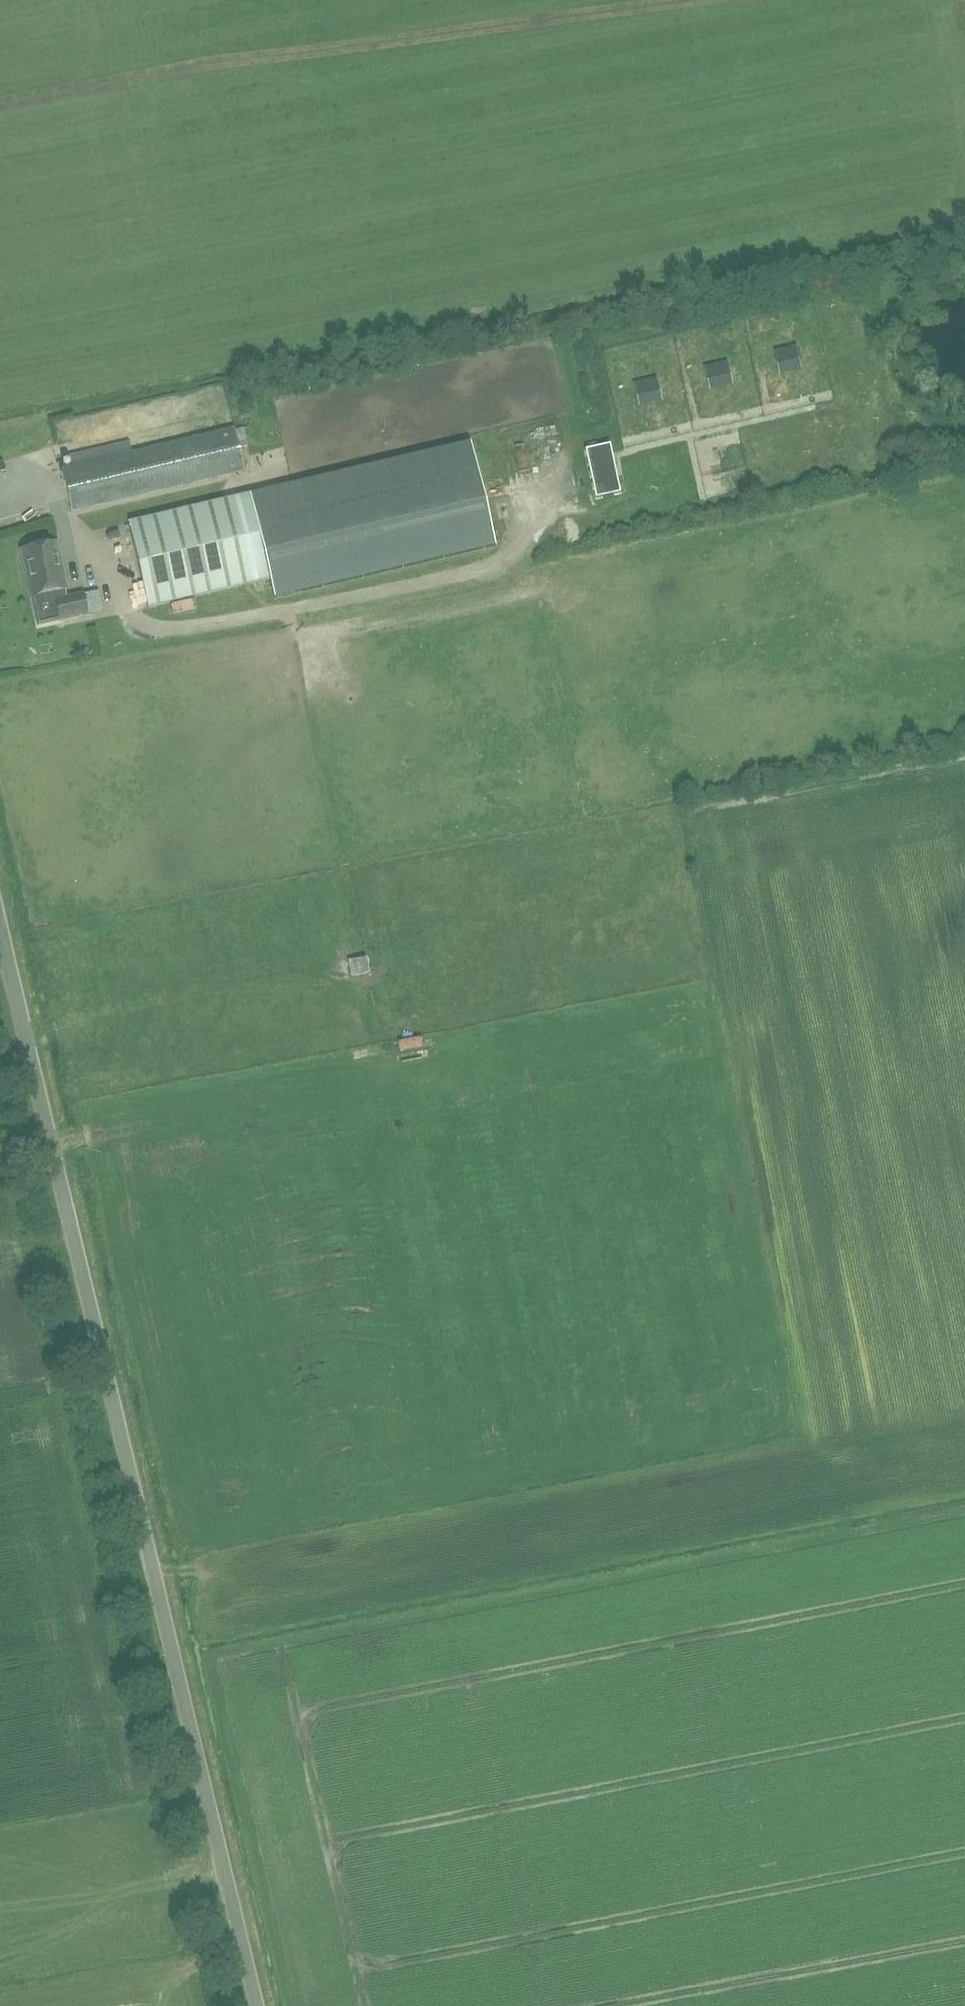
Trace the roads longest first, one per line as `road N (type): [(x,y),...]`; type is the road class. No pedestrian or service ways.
road 1 (unclassified): [(256,2005),(0,923)]

